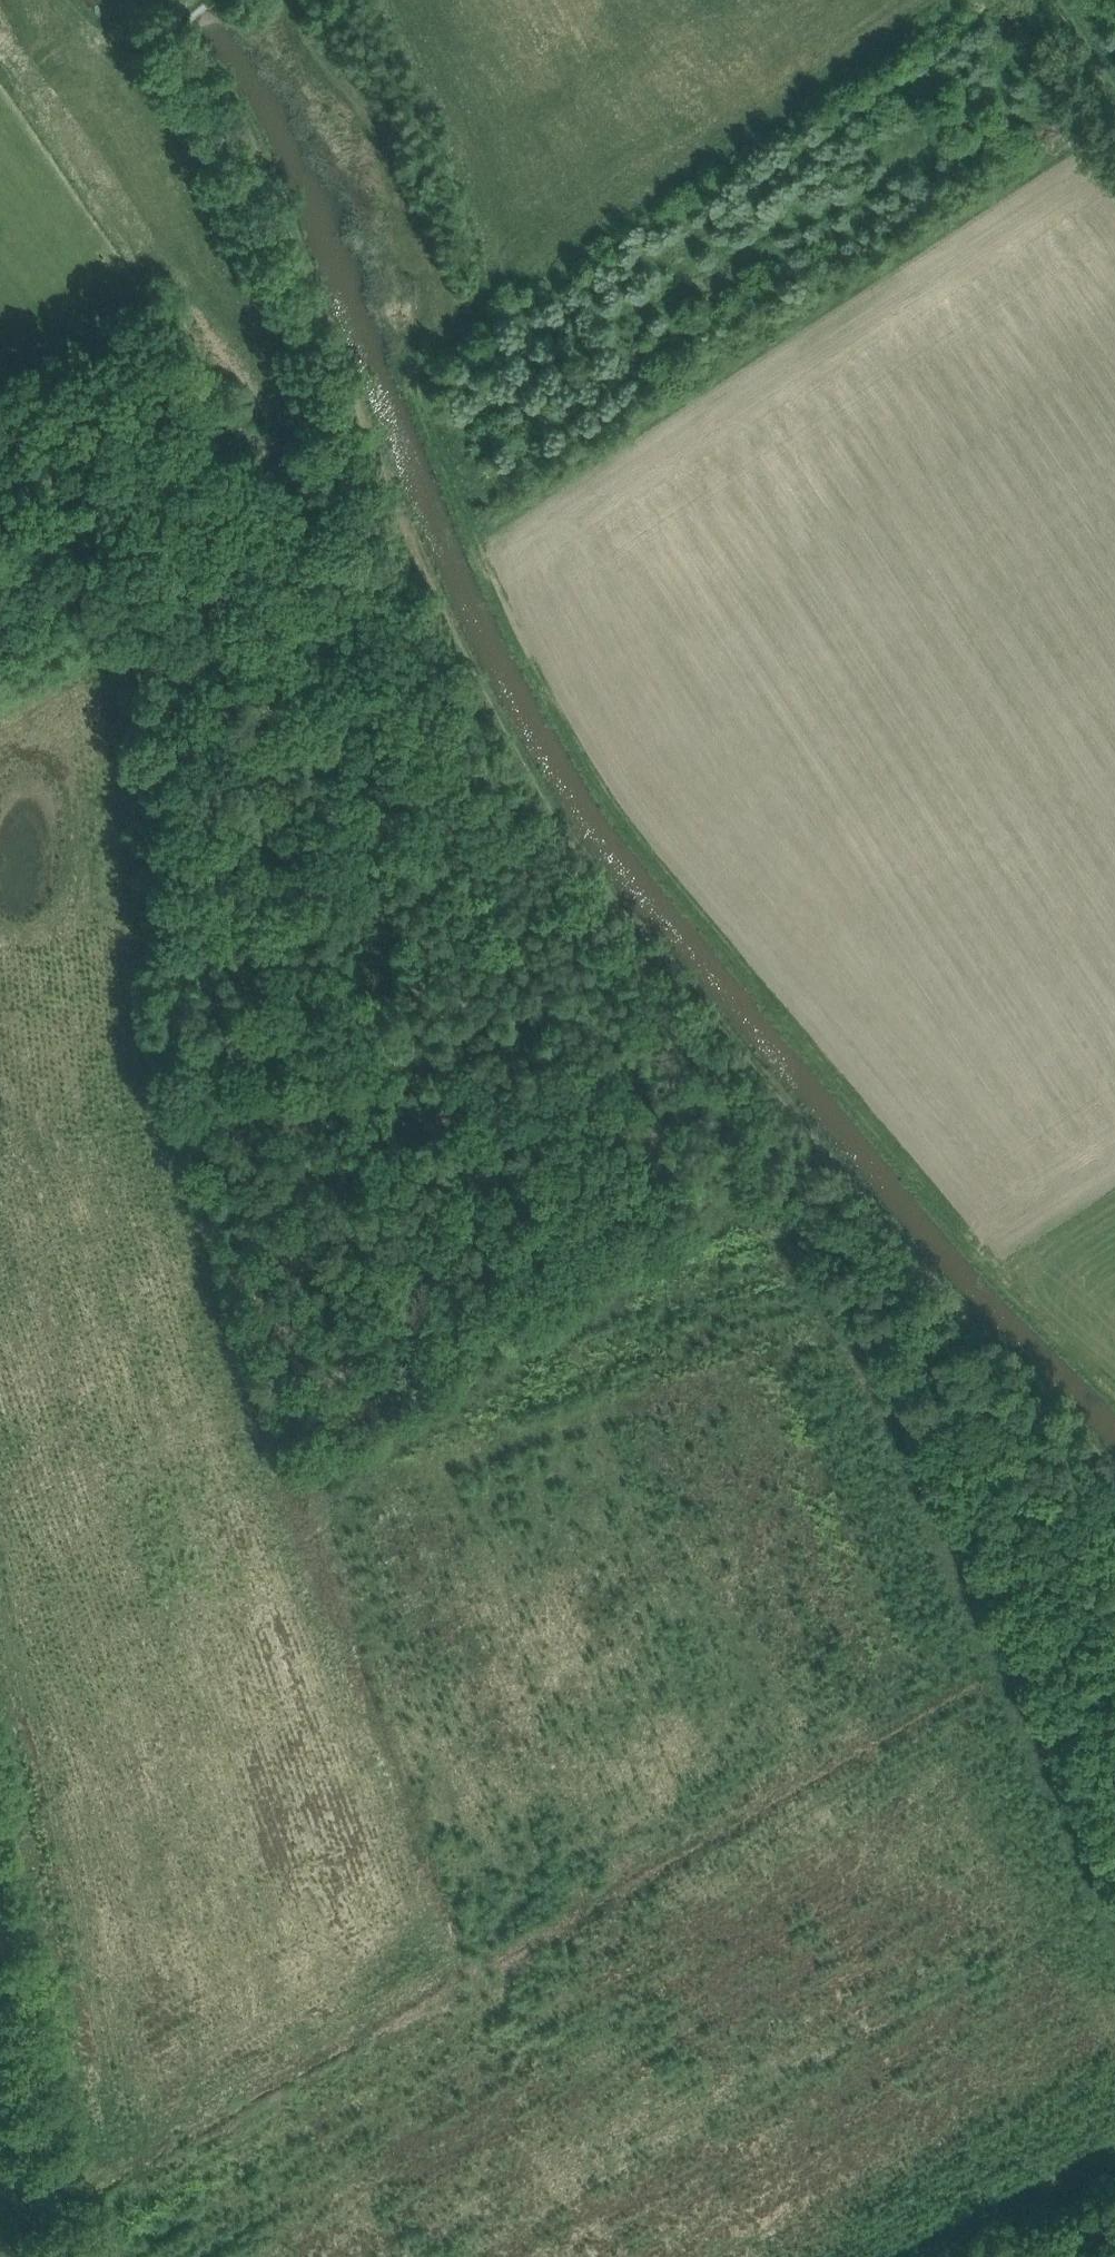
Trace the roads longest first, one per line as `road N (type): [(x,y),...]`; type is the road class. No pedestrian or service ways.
road 1 (track): [(0,2019),(47,2256)]
road 2 (track): [(1014,1282),(1114,1213)]

